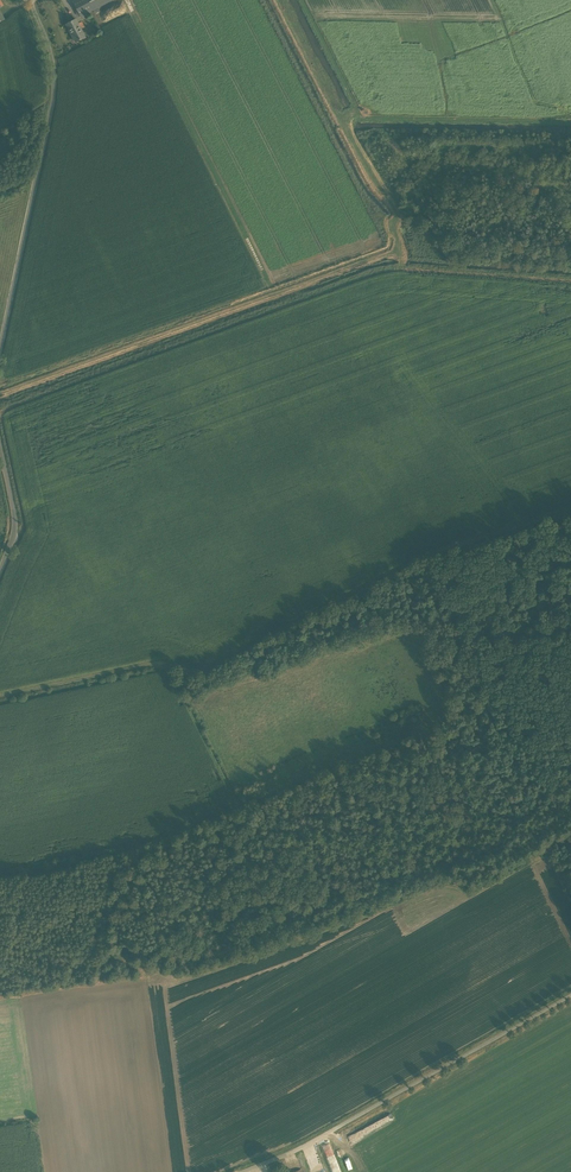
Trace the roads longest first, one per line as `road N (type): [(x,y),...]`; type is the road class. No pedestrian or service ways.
road 1 (unclassified): [(229,1171),(298,1145),(570,994)]
road 2 (unclassified): [(0,335),(53,92),(50,53),(29,0)]
road 3 (track): [(133,11),(262,272)]
road 4 (unclassified): [(0,570),(14,529),(0,447)]

